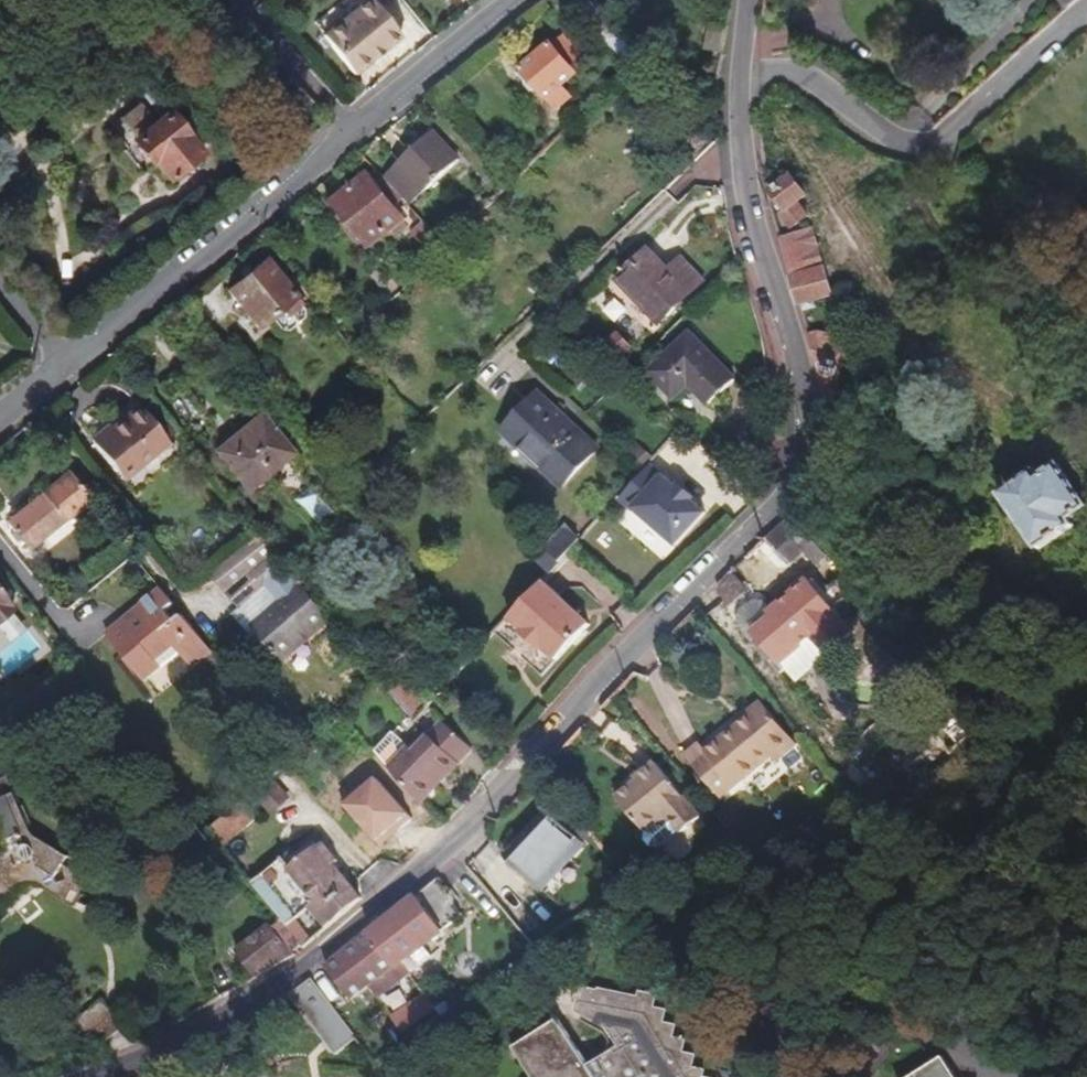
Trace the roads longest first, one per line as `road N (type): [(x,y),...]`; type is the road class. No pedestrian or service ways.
road 1 (residential): [(100,1076),(226,1026),(440,862),(797,481),(806,412),(743,175),(738,69),(745,0)]
road 2 (residential): [(512,0),(64,368)]
road 3 (track): [(1086,457),(1041,417),(955,372),(897,307),(795,140),(738,69)]

